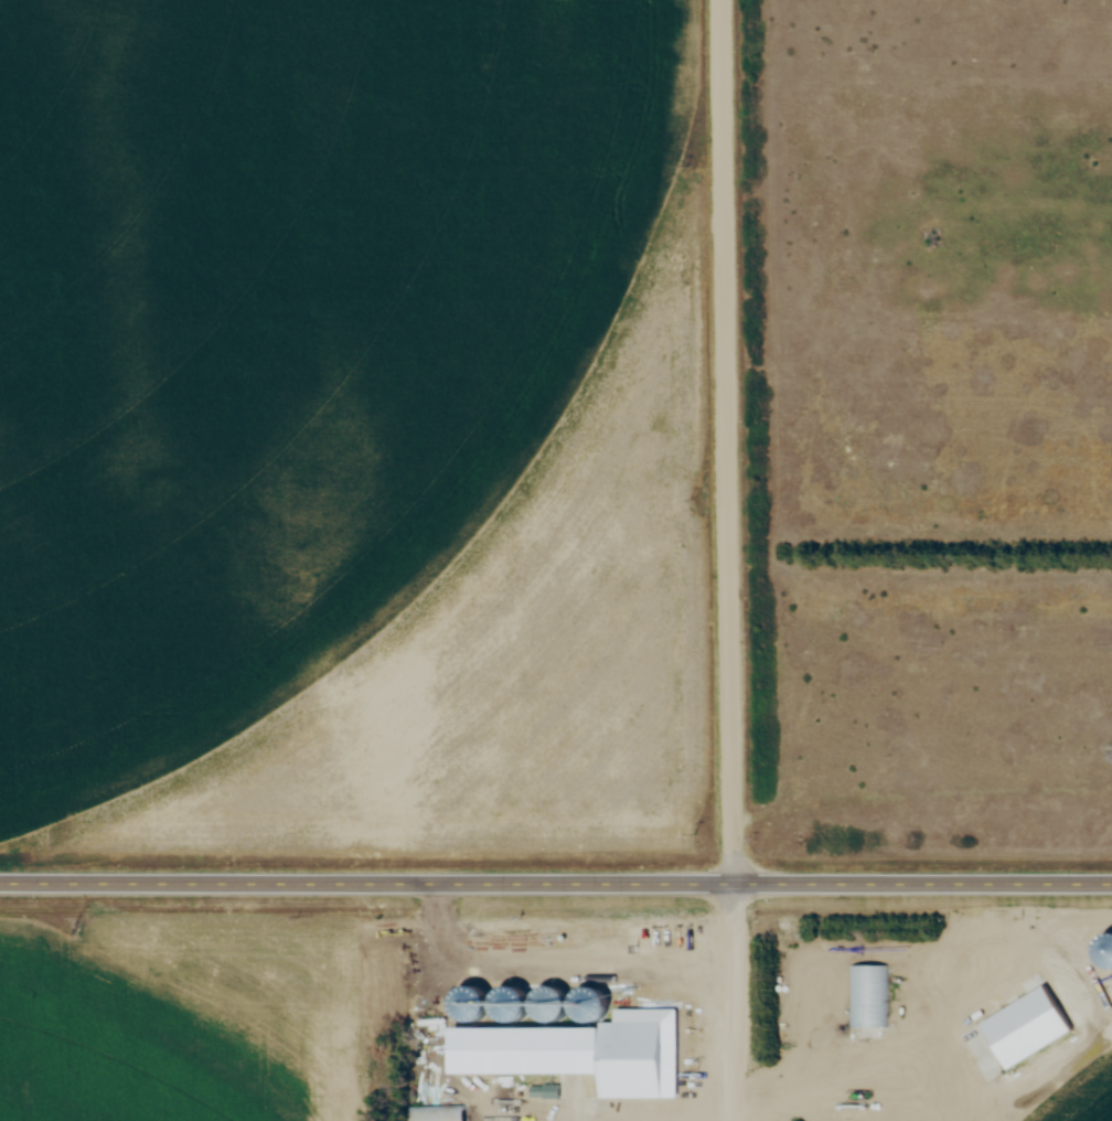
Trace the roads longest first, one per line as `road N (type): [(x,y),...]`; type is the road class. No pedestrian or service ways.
road 1 (primary): [(0,883),(1111,883)]
road 2 (residential): [(722,0),(731,883)]
road 3 (residential): [(731,883),(735,1120)]

